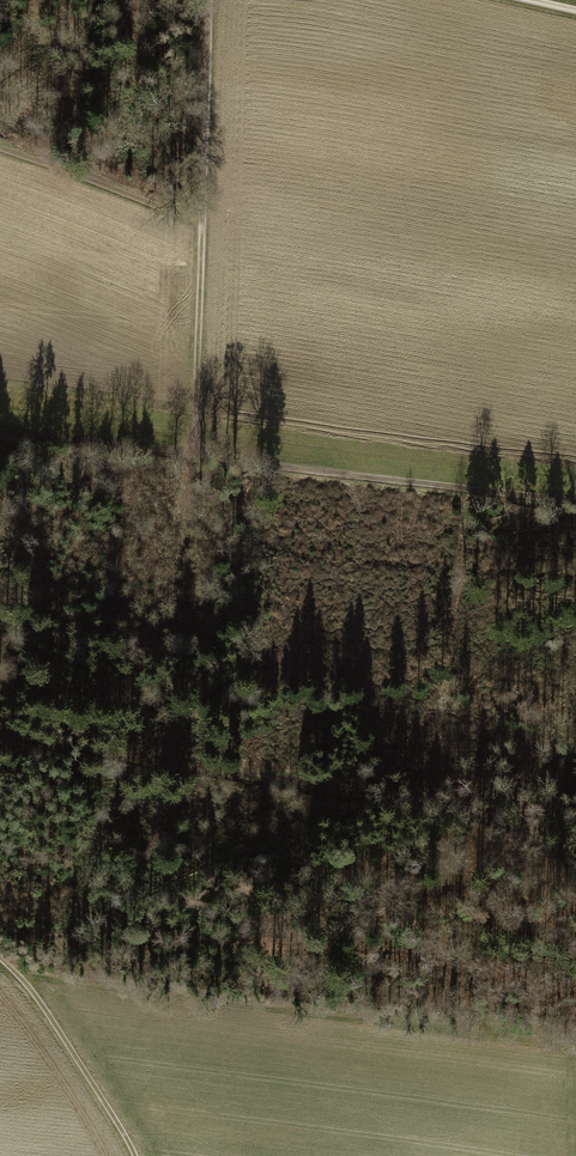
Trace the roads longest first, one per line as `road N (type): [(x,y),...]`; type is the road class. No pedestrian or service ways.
road 1 (track): [(575,505),(199,456),(209,0)]
road 2 (track): [(575,874),(486,816),(0,733)]
road 3 (track): [(135,1155),(21,972),(0,953)]
road 4 (track): [(0,150),(169,214),(201,219)]

